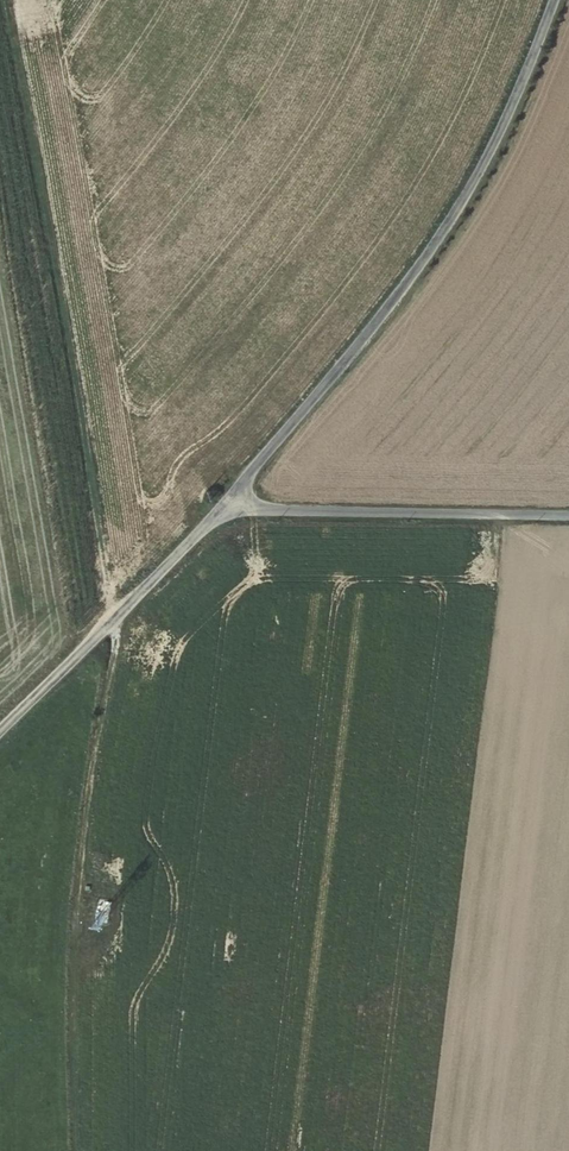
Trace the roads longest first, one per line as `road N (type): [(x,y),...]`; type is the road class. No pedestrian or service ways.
road 1 (unclassified): [(229,497),(426,255),(507,114),(552,0)]
road 2 (track): [(121,606),(84,855),(73,1150)]
road 3 (unclassified): [(568,514),(276,509),(229,497)]
road 4 (unclassified): [(0,728),(229,497)]

